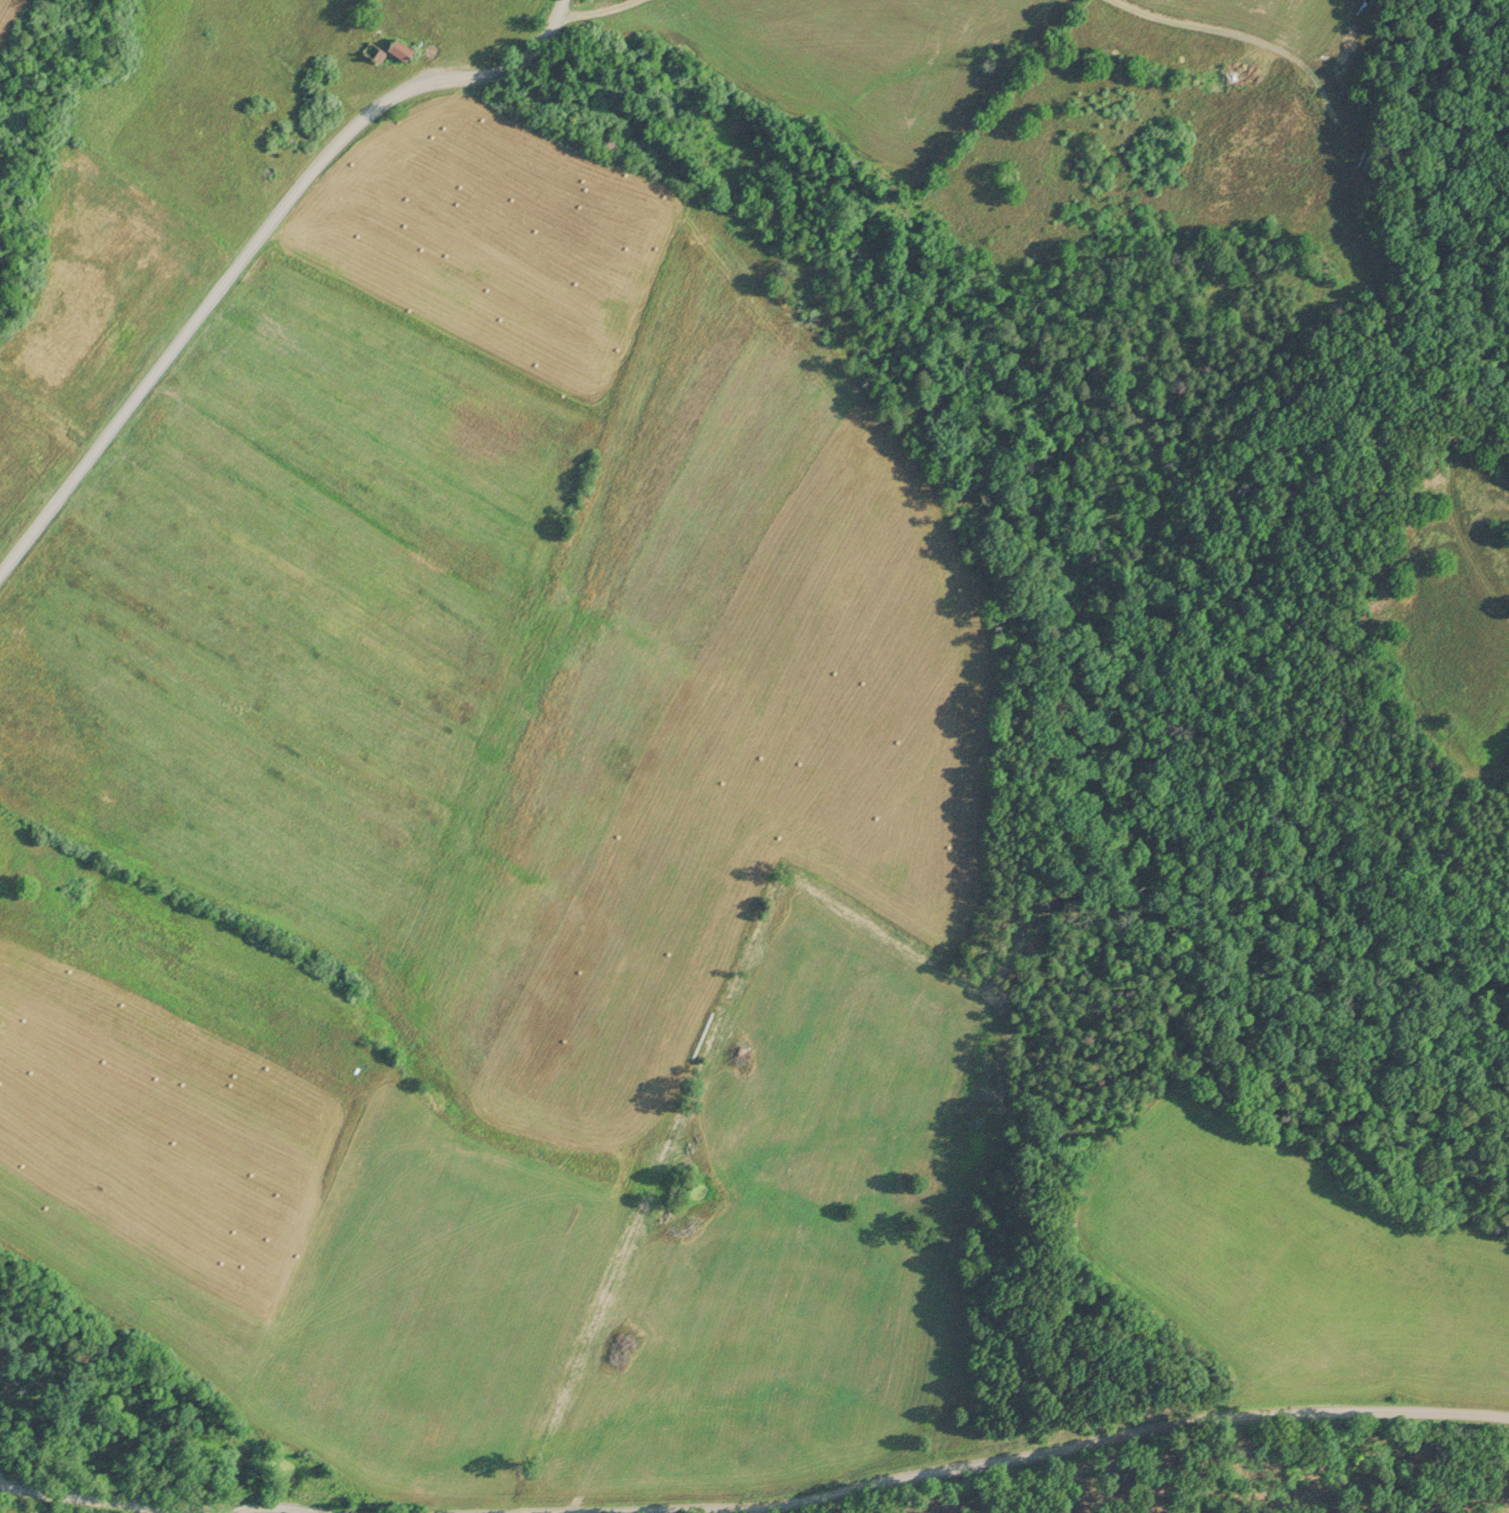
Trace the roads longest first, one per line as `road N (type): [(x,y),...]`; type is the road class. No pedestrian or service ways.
road 1 (residential): [(1508,1416),(1238,1416),(768,1507),(584,1512)]
road 2 (residential): [(0,582),(339,143),(419,86),(523,59),(550,34),(566,0)]
road 3 (residential): [(171,1512),(41,1490),(0,1474)]

